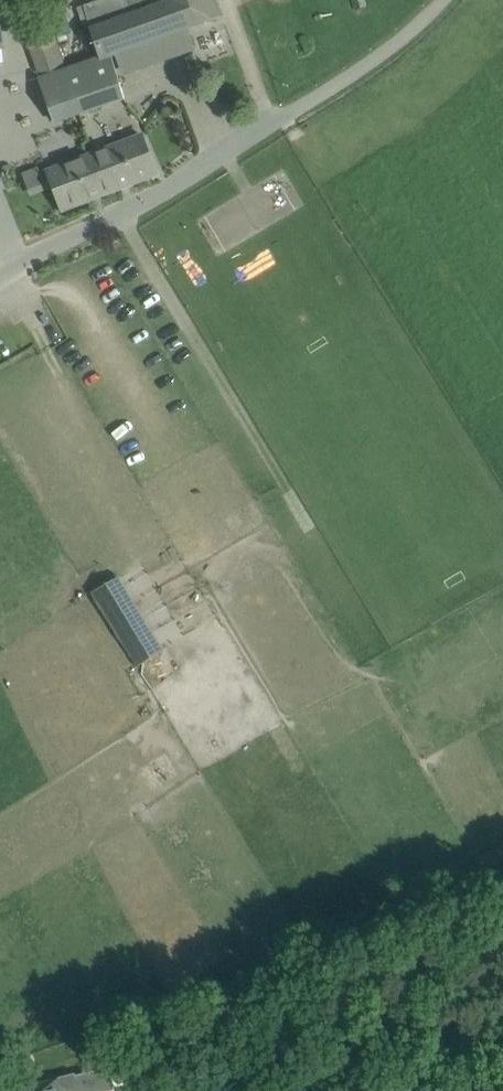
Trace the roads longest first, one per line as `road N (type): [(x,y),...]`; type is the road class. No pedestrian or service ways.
road 1 (unclassified): [(0,275),(257,136),(376,58),(444,0)]

